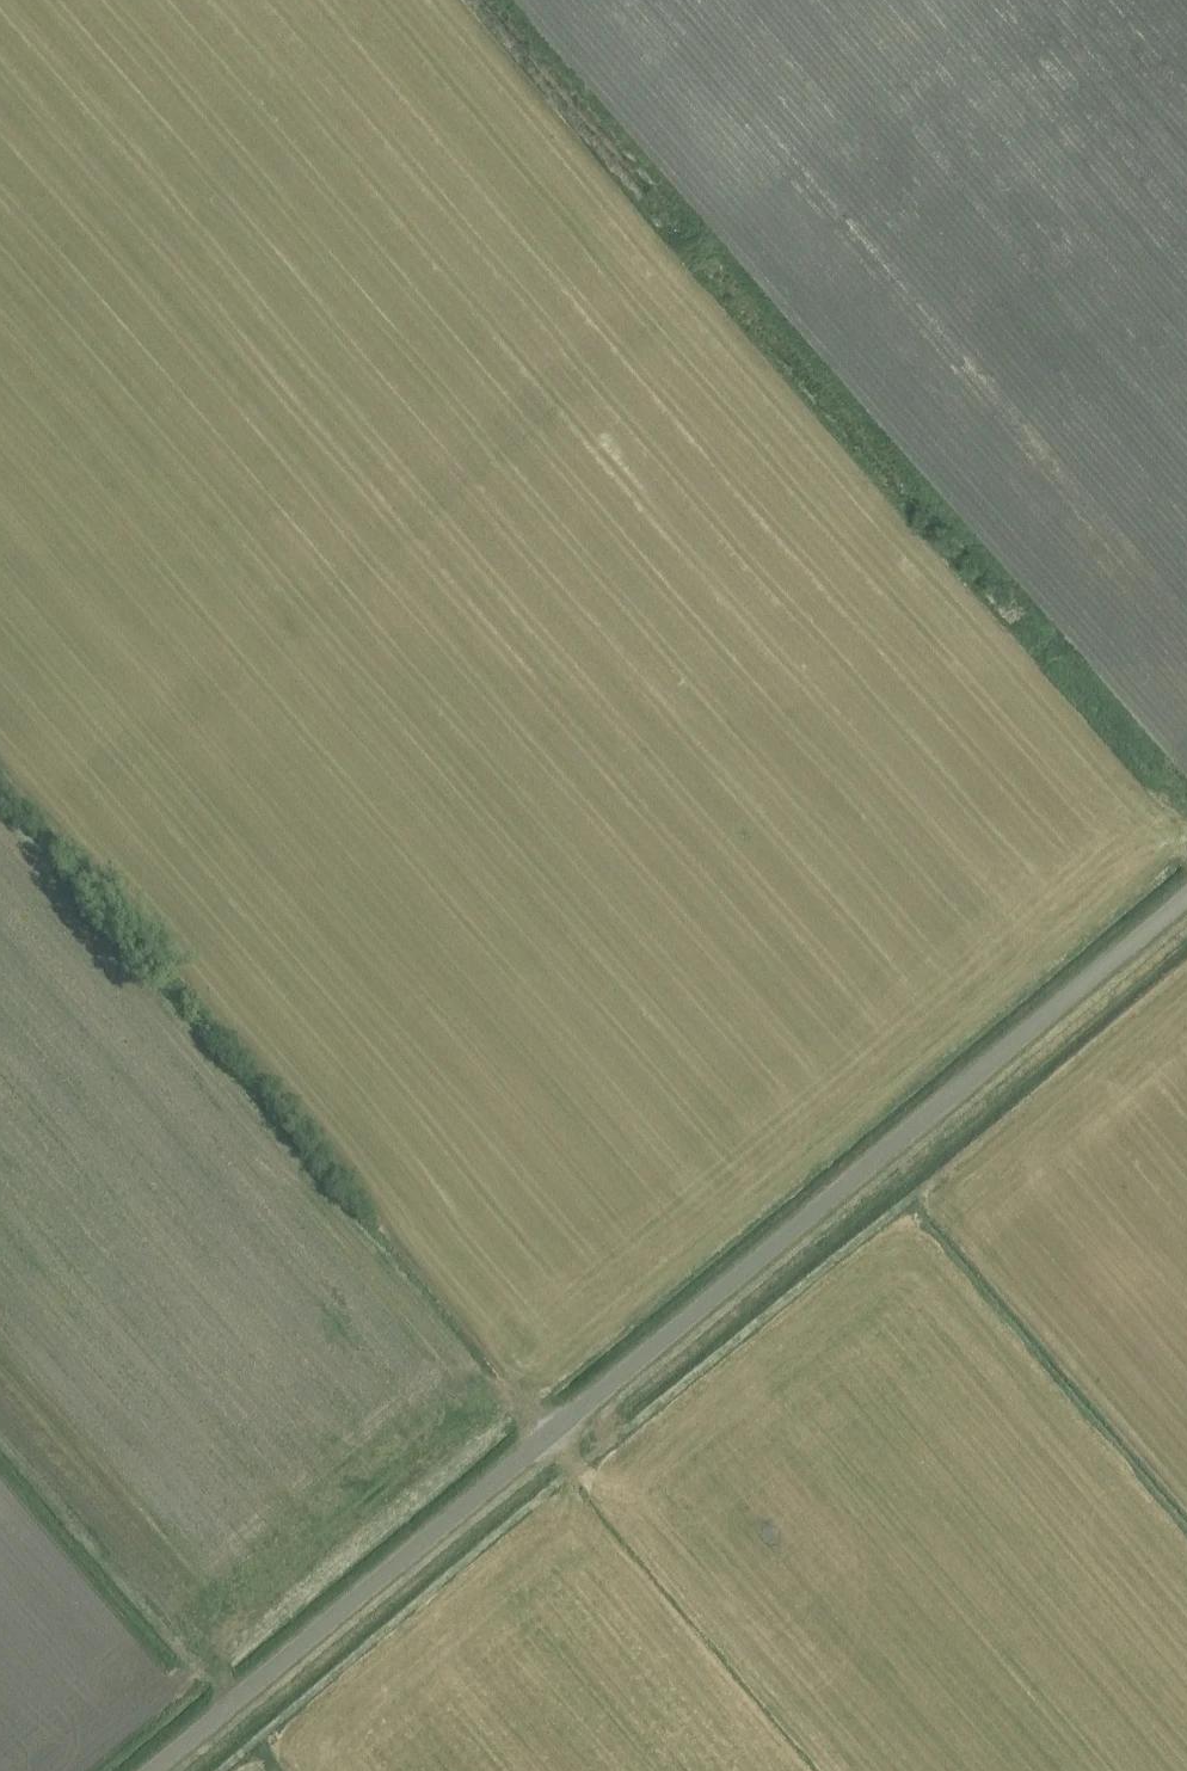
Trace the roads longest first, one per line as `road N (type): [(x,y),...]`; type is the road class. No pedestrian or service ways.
road 1 (unclassified): [(144,1770),(1186,883)]

